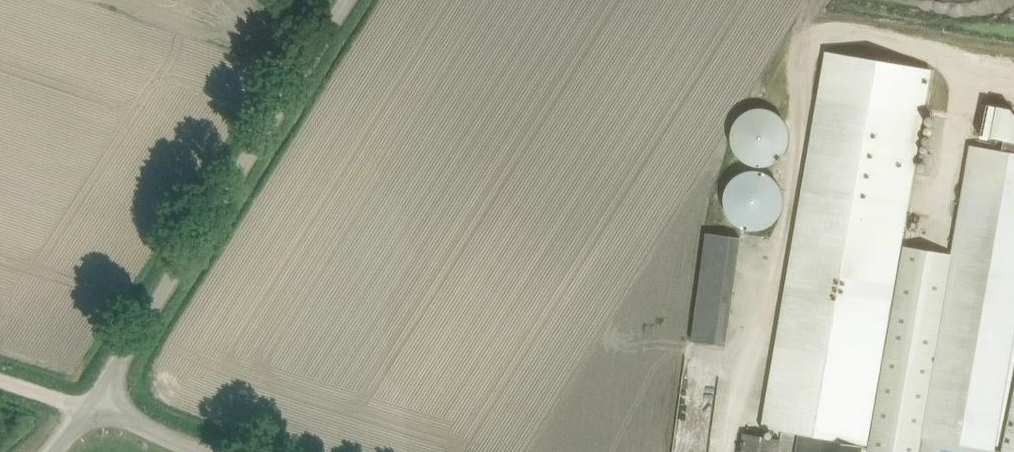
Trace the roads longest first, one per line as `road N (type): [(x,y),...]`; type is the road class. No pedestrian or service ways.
road 1 (unclassified): [(91,405),(350,0)]
road 2 (unclassified): [(208,451),(91,405)]

